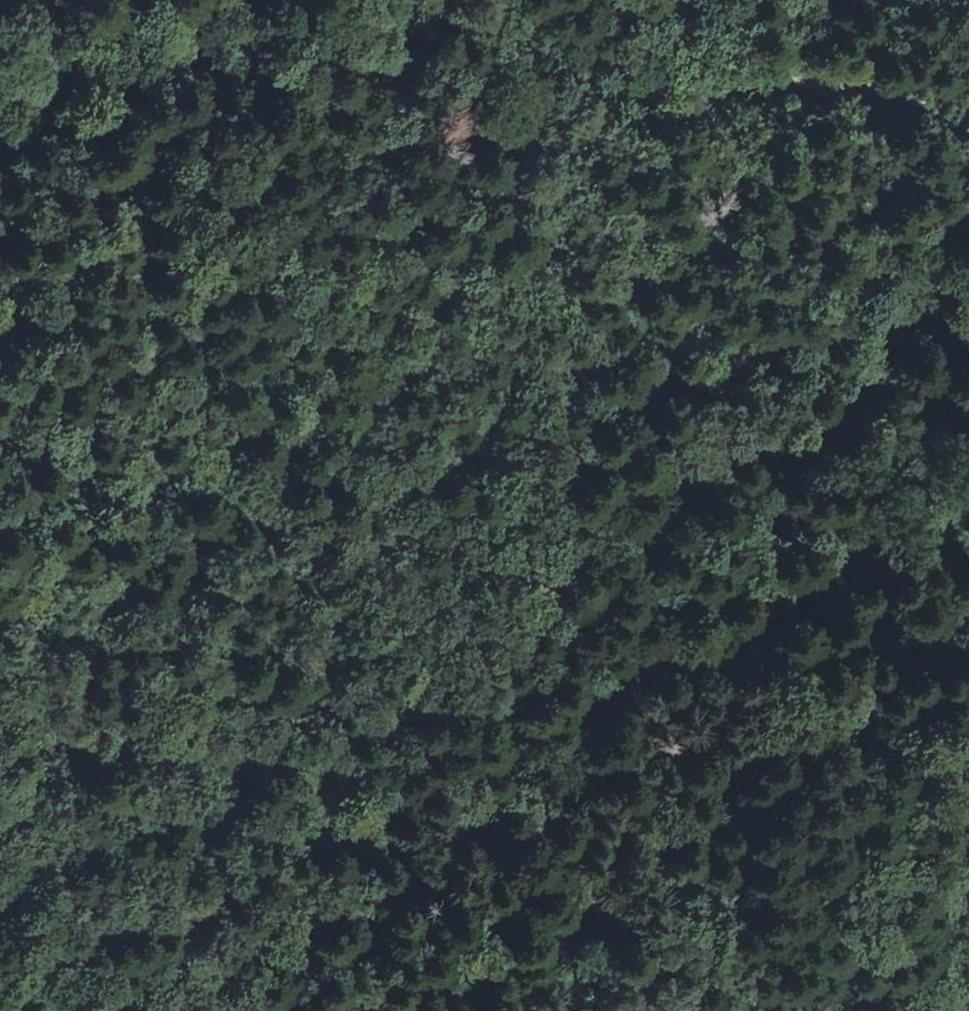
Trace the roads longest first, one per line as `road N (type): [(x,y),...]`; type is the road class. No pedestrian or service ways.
road 1 (track): [(968,140),(906,99),(861,86),(758,78),(599,87),(547,70),(504,0)]

